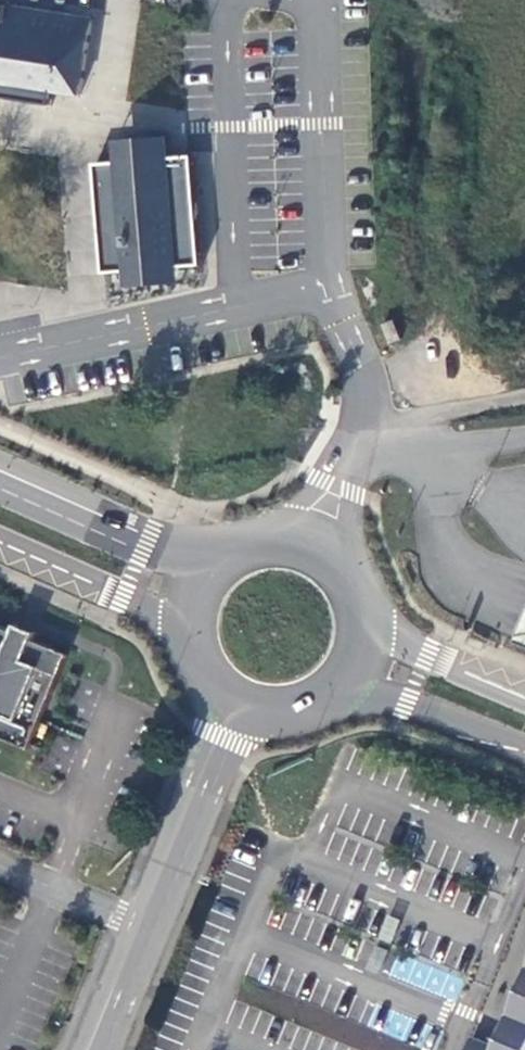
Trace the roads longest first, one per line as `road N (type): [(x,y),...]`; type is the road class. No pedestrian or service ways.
road 1 (tertiary): [(222,558),(172,558),(0,486)]
road 2 (tertiary): [(0,541),(158,615),(189,640)]
road 3 (tertiary): [(189,640),(216,693),(254,714),(301,714),(342,691)]
road 4 (tertiary): [(342,691),(376,694),(524,752)]
road 5 (tertiary): [(367,620),(350,575),(317,547),(274,538),(222,558)]
road 6 (tertiary): [(524,697),(367,620)]

